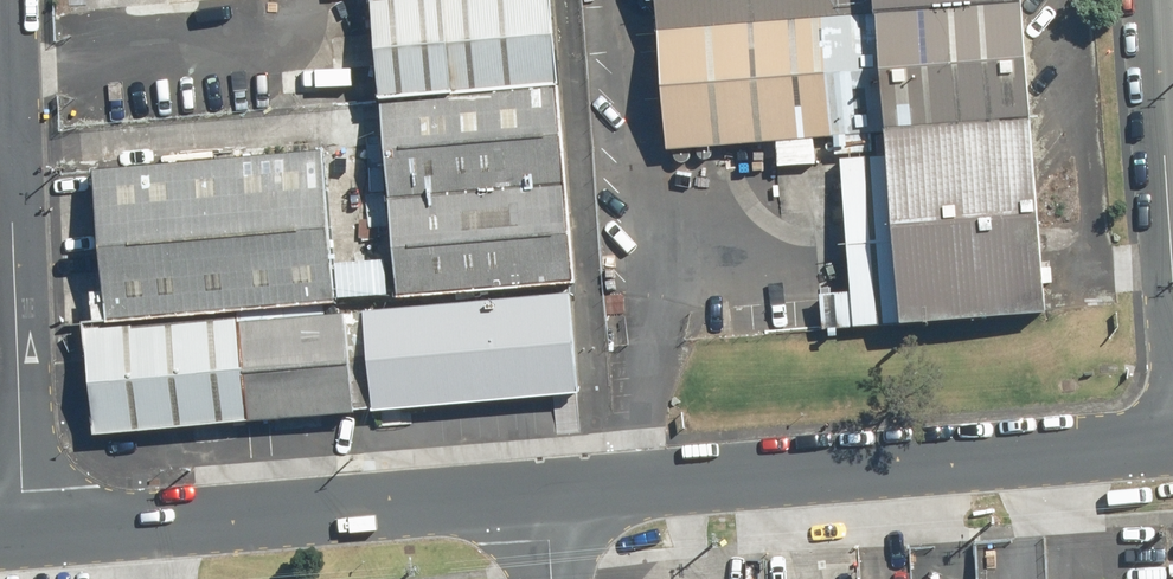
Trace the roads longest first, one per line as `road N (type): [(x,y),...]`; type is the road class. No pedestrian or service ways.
road 1 (secondary): [(547,492),(1172,439)]
road 2 (secondary): [(25,531),(547,492)]
road 3 (unclassified): [(0,50),(25,531)]
road 4 (unclassified): [(1172,287),(1152,0)]

